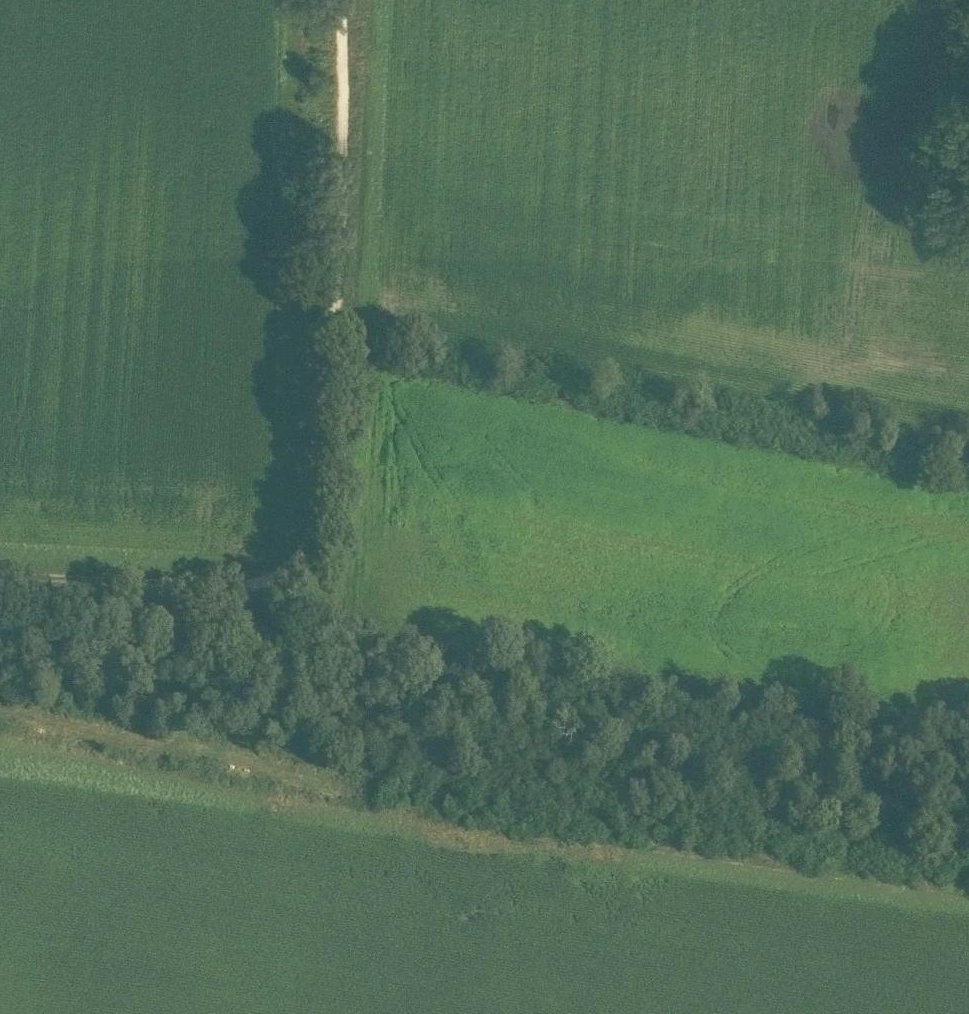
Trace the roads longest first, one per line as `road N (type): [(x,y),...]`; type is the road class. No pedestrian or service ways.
road 1 (track): [(342,0),(338,256),(311,554),(288,581),(259,590),(0,578)]
road 2 (track): [(340,779),(51,716),(0,694)]
road 3 (track): [(158,585),(175,641),(190,745)]

